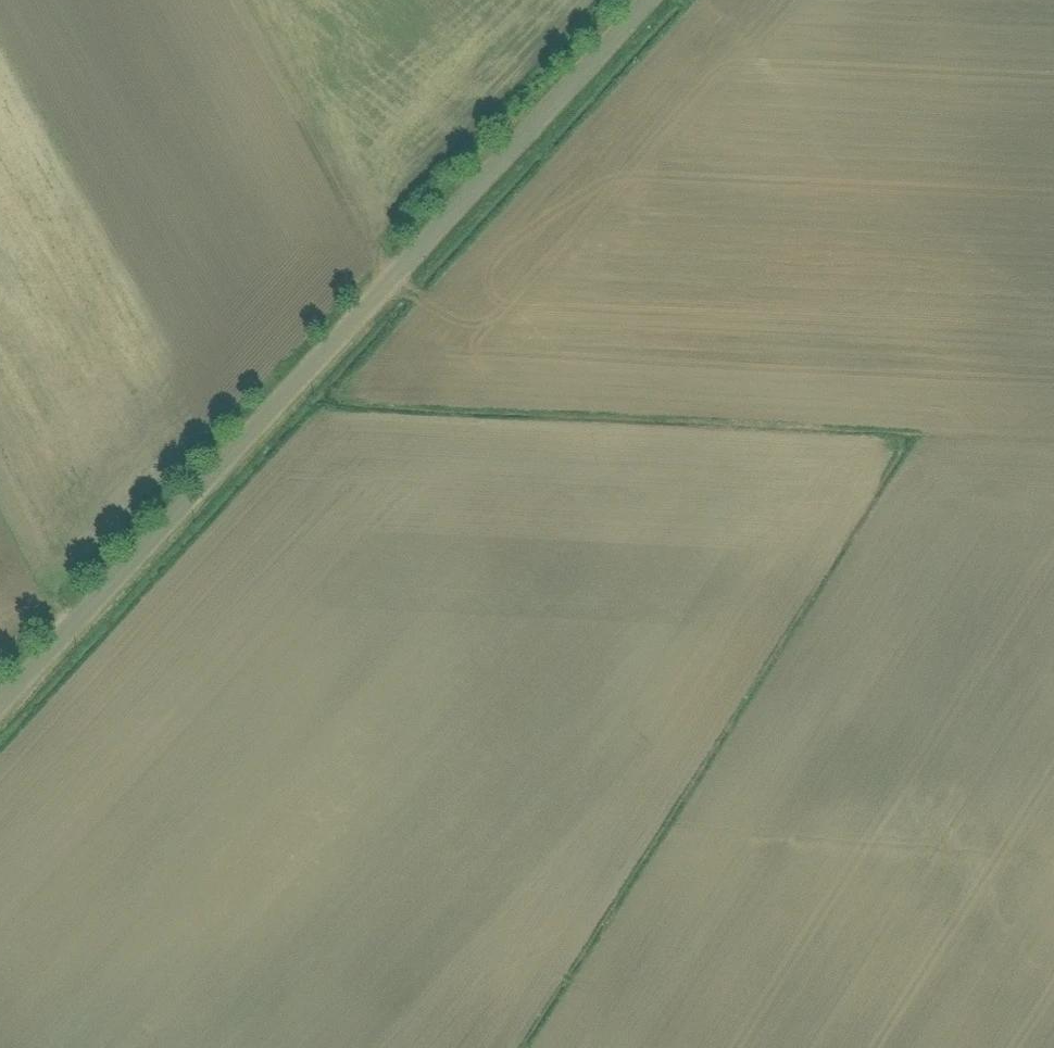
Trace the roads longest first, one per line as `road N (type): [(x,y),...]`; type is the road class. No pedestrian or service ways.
road 1 (unclassified): [(650,0),(0,706)]

